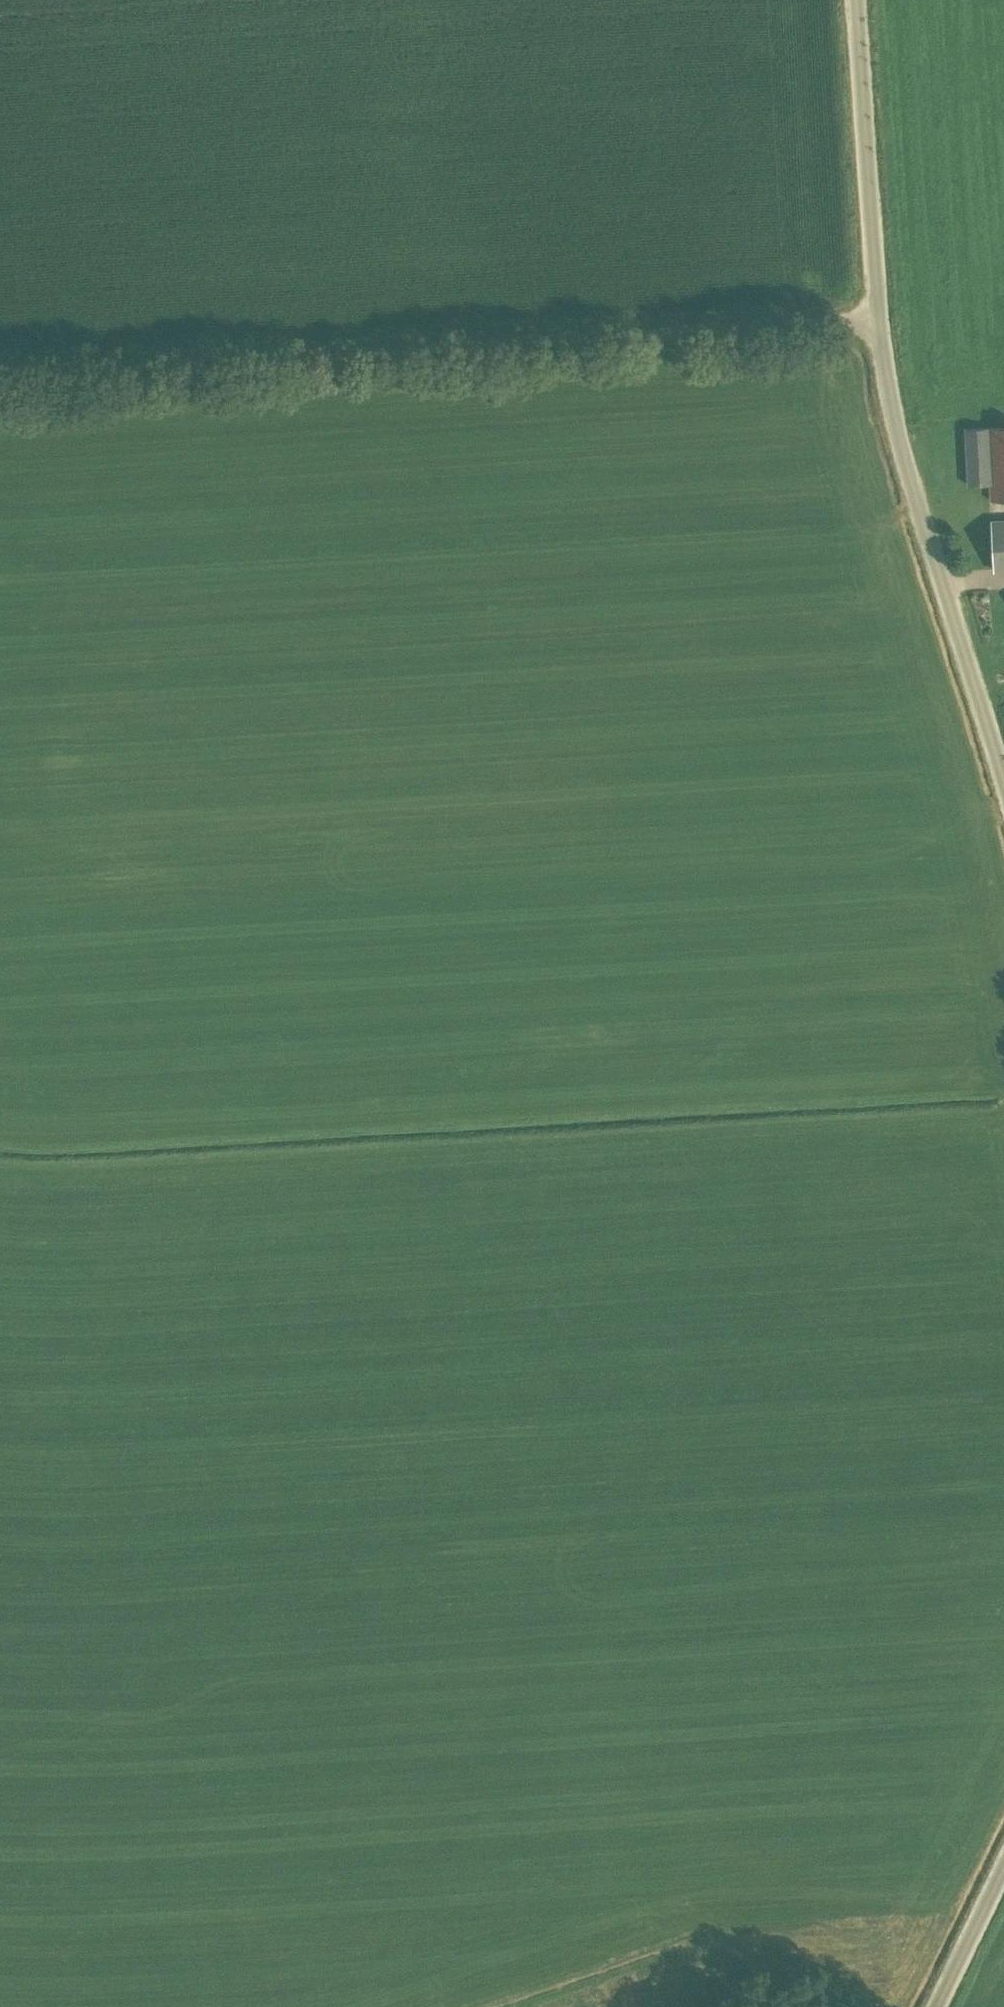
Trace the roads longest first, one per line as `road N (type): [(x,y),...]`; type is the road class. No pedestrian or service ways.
road 1 (unclassified): [(878,324),(0,368)]
road 2 (unclassified): [(1003,771),(901,443),(878,324)]
road 3 (unclassified): [(878,324),(857,0)]
road 4 (unclassified): [(938,2006),(1003,1869)]

